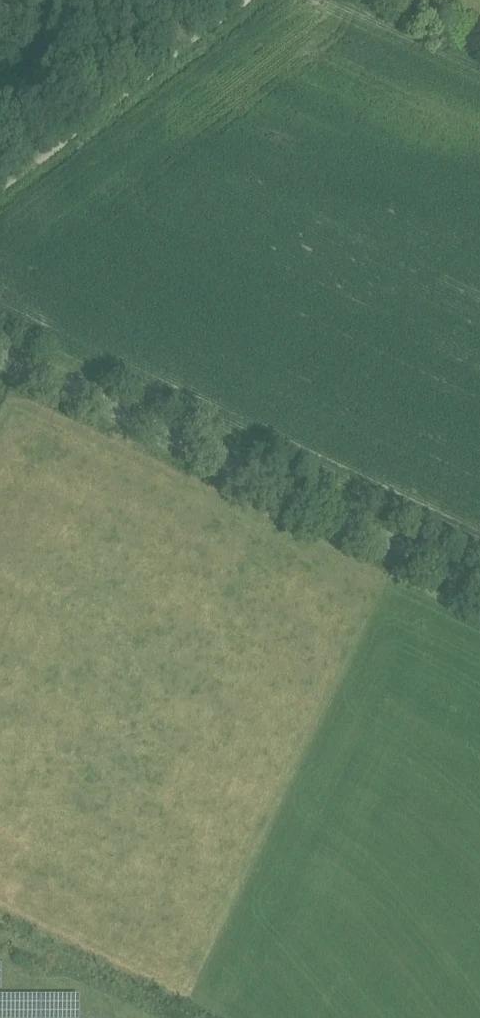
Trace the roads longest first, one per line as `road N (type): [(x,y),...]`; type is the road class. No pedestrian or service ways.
road 1 (unclassified): [(479,584),(0,352)]
road 2 (unclassified): [(0,193),(242,0)]

